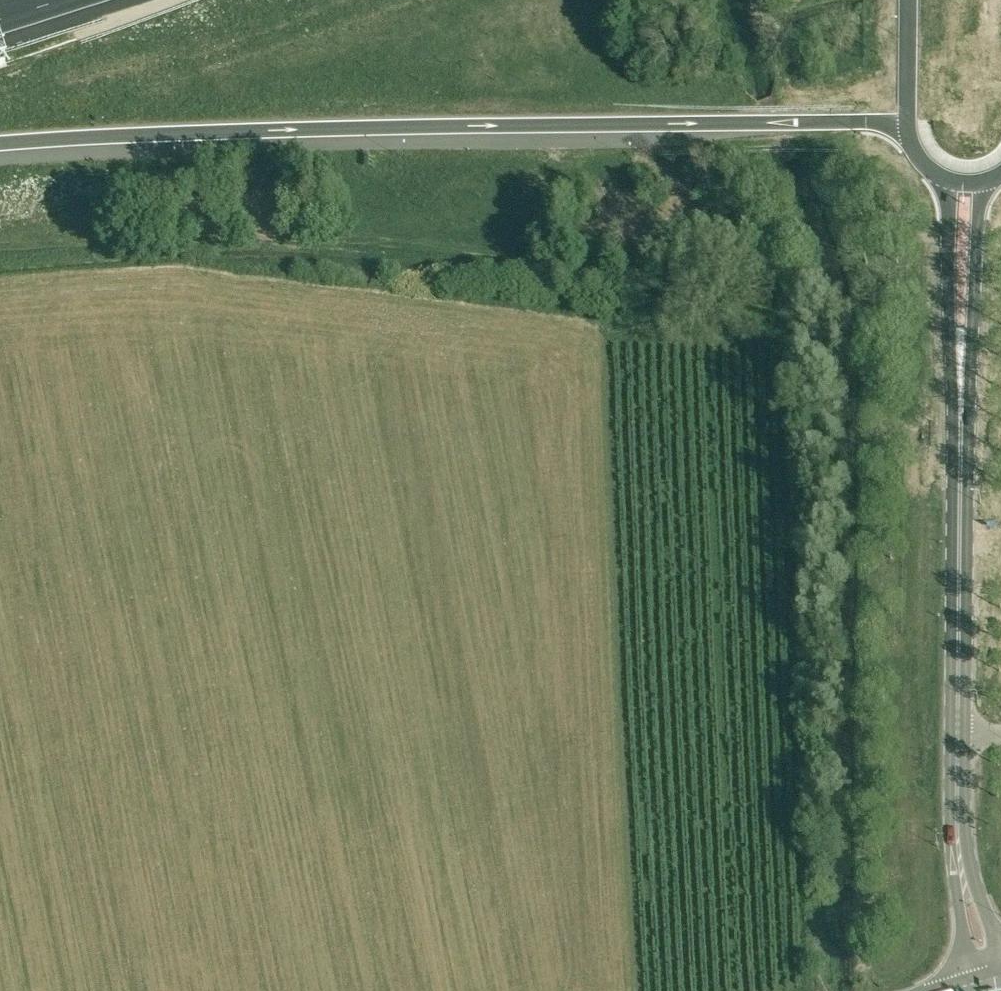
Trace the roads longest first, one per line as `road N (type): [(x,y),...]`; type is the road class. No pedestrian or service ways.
road 1 (motorway): [(0,143),(281,129),(908,121)]
road 2 (secondary): [(962,871),(959,359)]
road 3 (secondary): [(947,180),(949,320),(959,359)]
road 4 (secondary): [(959,359),(975,323),(979,183)]
road 5 (secondary): [(911,0),(908,121)]

